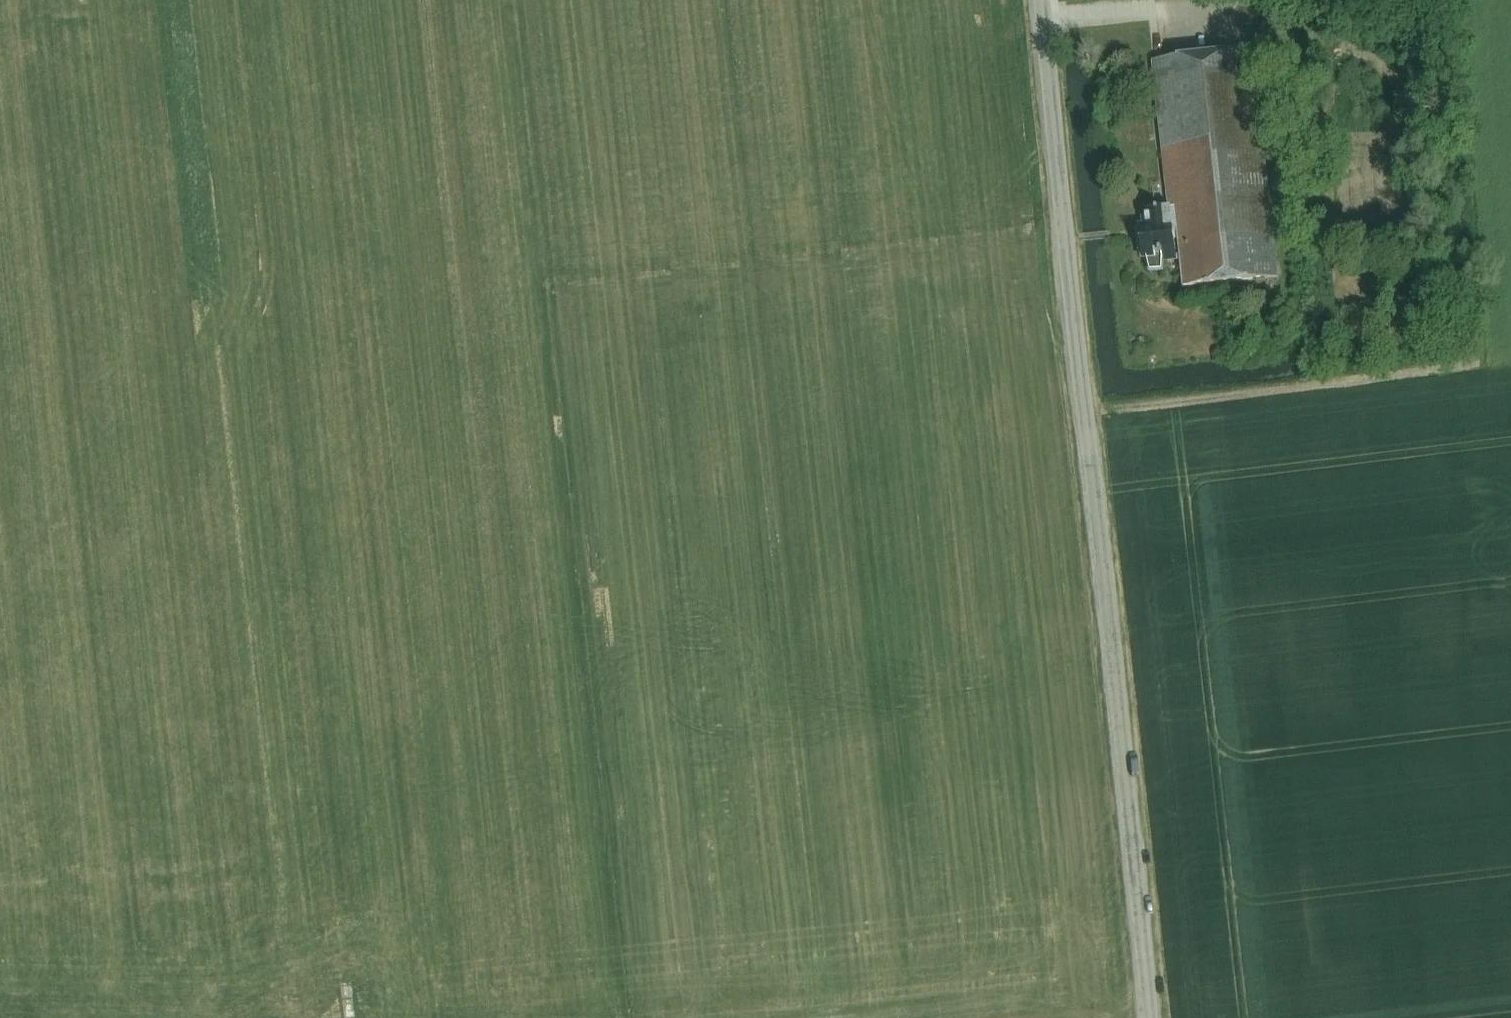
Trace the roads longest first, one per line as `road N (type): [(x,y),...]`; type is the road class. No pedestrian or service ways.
road 1 (tertiary): [(1148,1017),(1039,0)]

